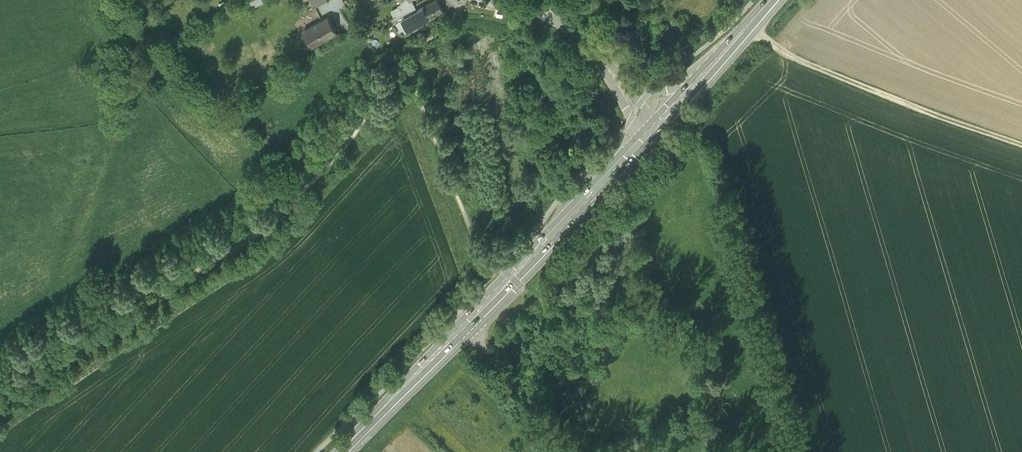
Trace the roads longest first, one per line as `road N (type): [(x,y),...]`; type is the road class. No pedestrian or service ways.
road 1 (track): [(1021,140),(746,30)]
road 2 (primary): [(466,327),(652,129)]
road 3 (primary): [(342,451),(466,327)]
road 4 (residential): [(574,451),(528,409),(466,327)]
road 5 (unclassified): [(484,0),(542,13),(572,30),(619,83)]

